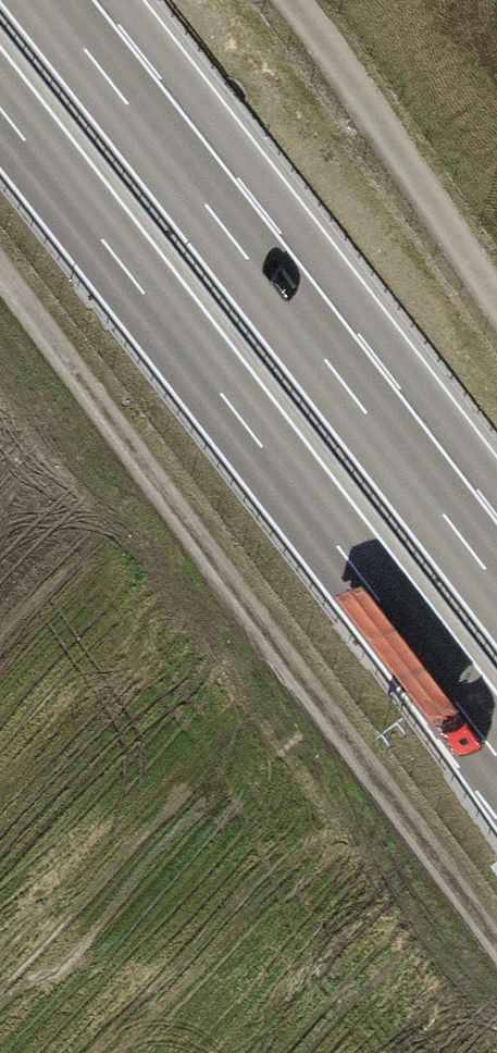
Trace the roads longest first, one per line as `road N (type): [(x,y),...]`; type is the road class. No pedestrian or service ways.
road 1 (track): [(496,952),(0,255)]
road 2 (trunk): [(0,107),(496,756)]
road 3 (trunk): [(496,584),(47,0)]
road 4 (track): [(294,0),(496,300)]

